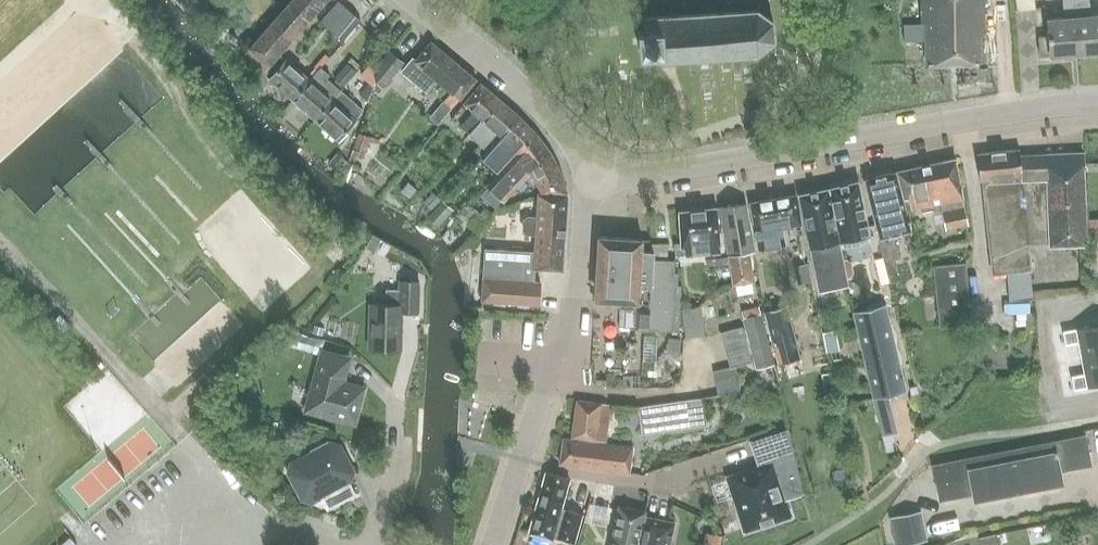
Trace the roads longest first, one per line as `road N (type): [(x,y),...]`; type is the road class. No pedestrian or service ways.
road 1 (tertiary): [(586,181),(1097,104)]
road 2 (tertiary): [(494,544),(562,364),(586,181)]
road 3 (tertiary): [(586,181),(579,146),(556,118),(417,0)]
road 4 (residential): [(370,544),(399,462),(399,388)]

